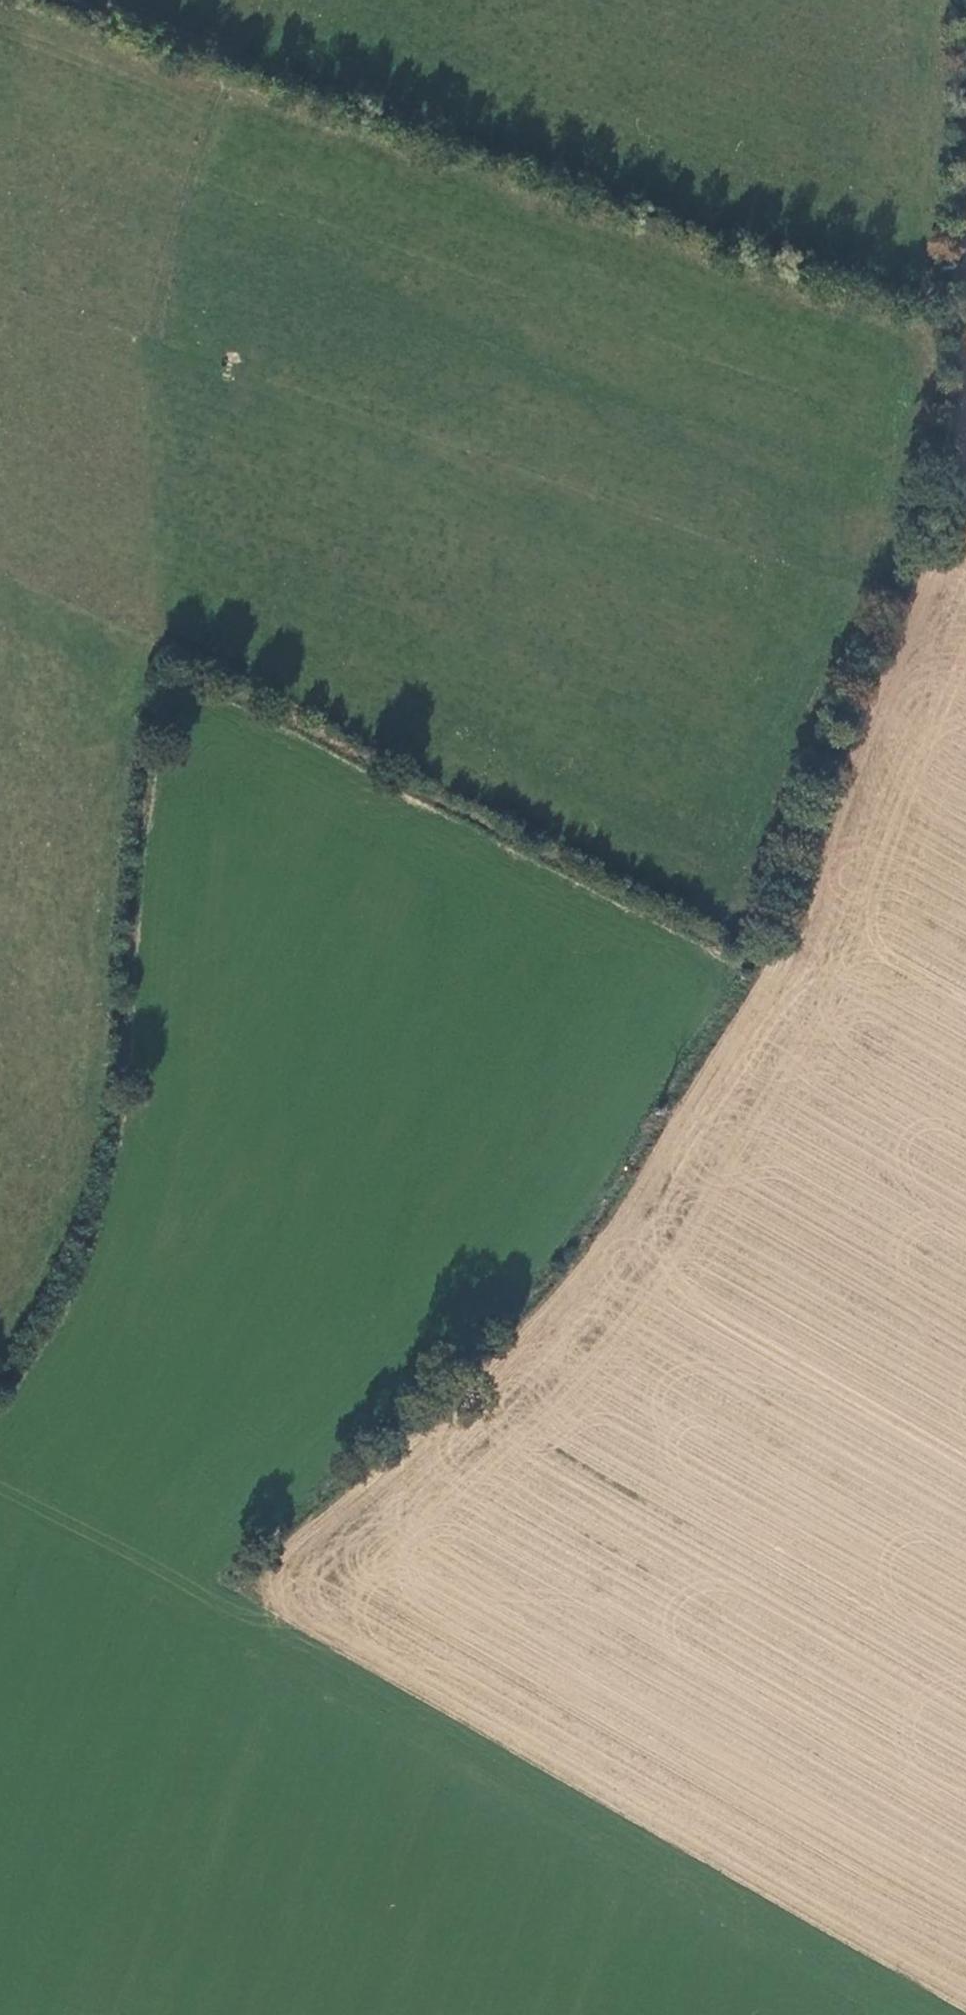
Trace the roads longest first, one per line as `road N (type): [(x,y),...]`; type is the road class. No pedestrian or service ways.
road 1 (track): [(250,1606),(204,1597),(0,1487)]

